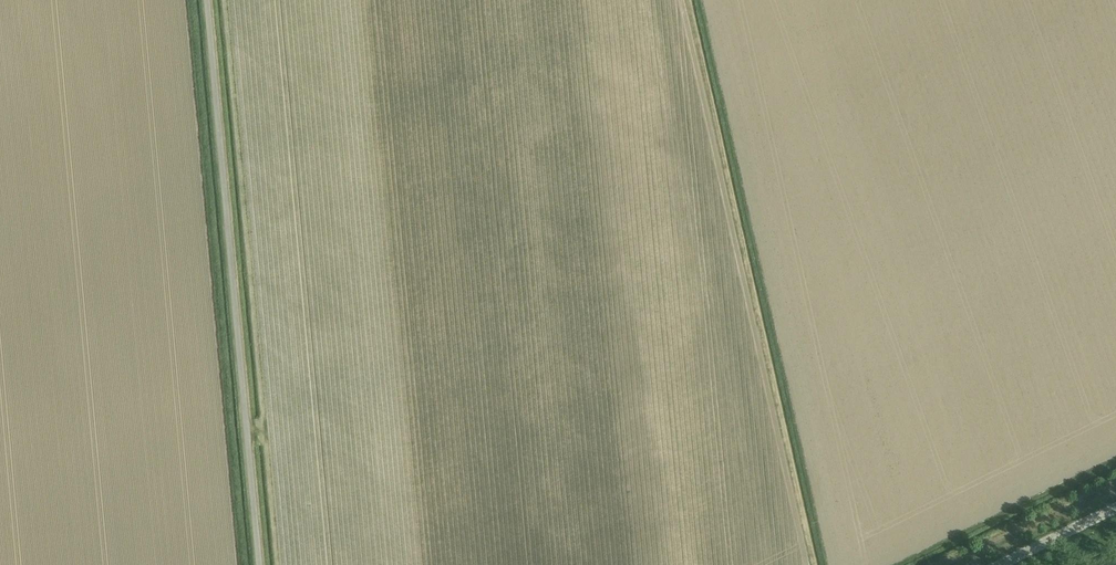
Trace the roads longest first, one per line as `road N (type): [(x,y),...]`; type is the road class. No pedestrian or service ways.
road 1 (unclassified): [(261,564),(209,0)]
road 2 (unclassified): [(1002,564),(1115,509)]

